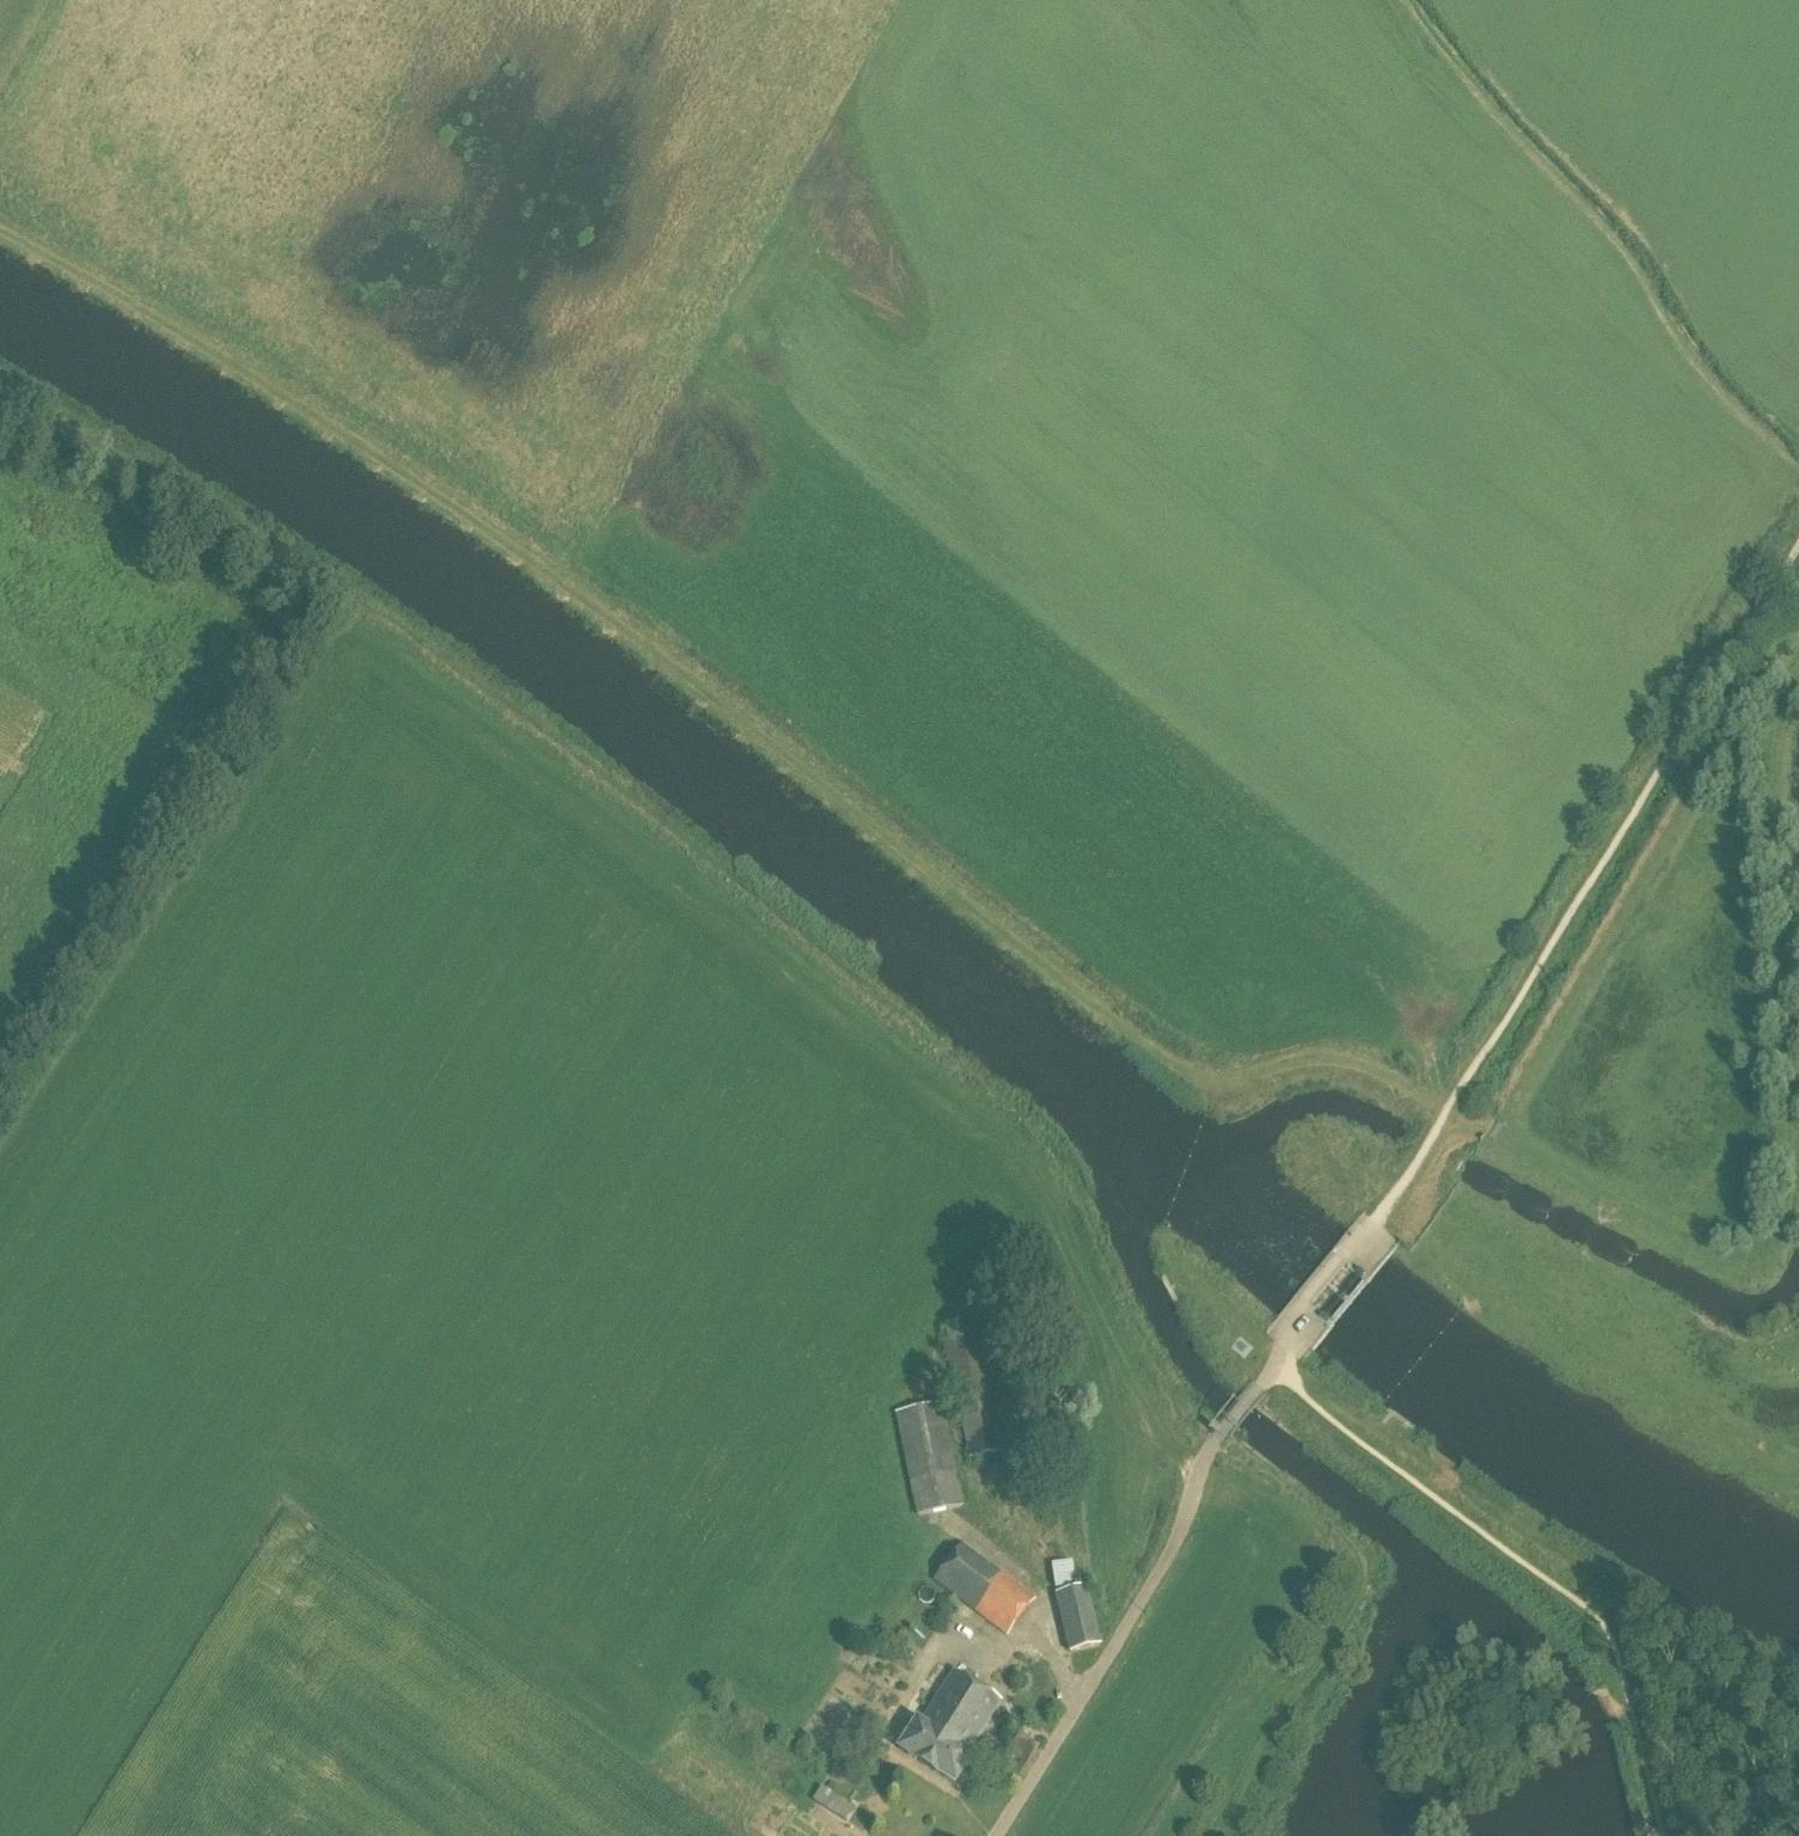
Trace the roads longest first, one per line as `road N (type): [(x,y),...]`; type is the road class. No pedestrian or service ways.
road 1 (track): [(0,227),(107,281),(451,492),(1212,1071),(1228,1077),(1310,1061),(1356,1063),(1449,1108)]
road 2 (track): [(0,397),(162,487),(575,767),(970,1092),(1042,1156),(1135,1348),(1211,1453)]
road 3 (track): [(1798,523),(1363,1234)]
road 4 (unclassified): [(996,1835),(1179,1540),(1211,1453),(1274,1368),(1278,1343),(1363,1234)]
road 5 (track): [(1798,473),(1676,370),(1445,87),(1391,0)]
road 6 (track): [(1278,1358),(1598,1575)]

